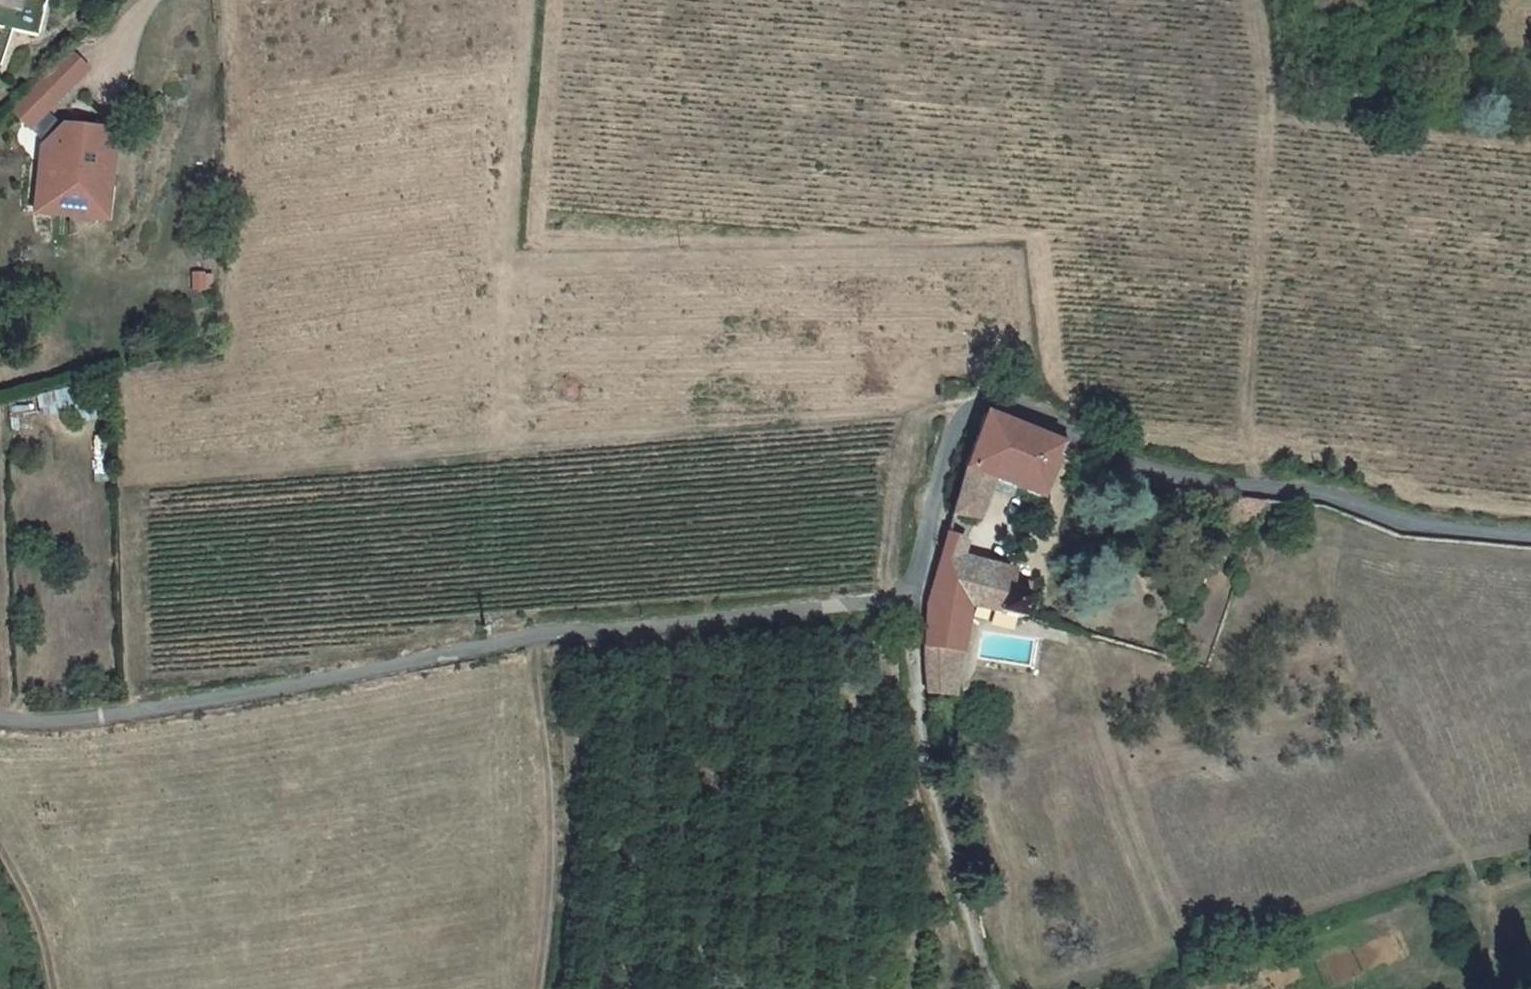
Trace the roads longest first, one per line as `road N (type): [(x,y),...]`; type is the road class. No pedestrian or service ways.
road 1 (unclassified): [(0,718),(89,721),(541,635),(904,597),(917,578),(959,422),(986,403),(1052,418),(1206,485),(1336,498),(1414,525),(1530,539)]

